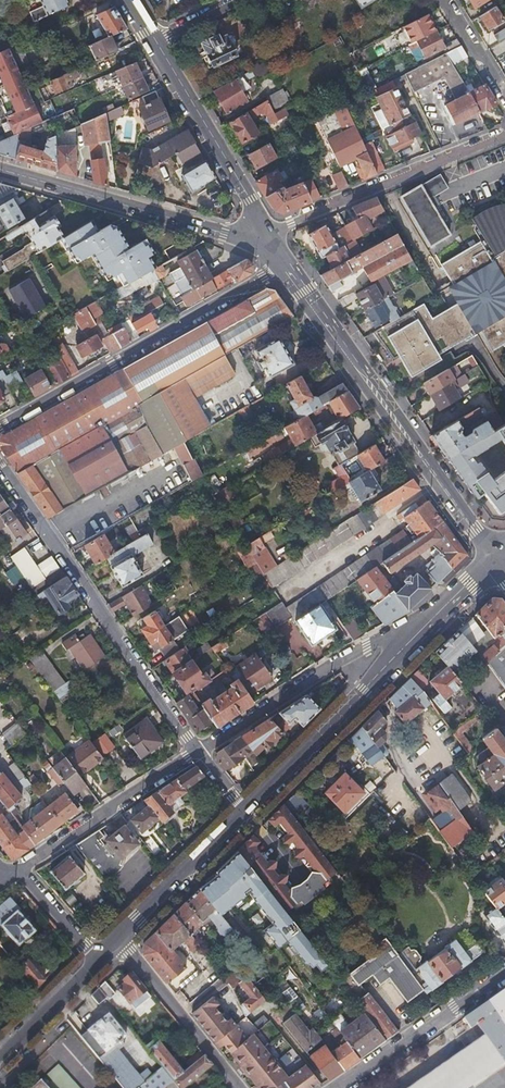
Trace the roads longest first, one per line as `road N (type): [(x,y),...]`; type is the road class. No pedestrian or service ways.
road 1 (secondary): [(495,559),(287,262)]
road 2 (residential): [(198,752),(0,468)]
road 3 (residential): [(287,262),(0,424)]
road 4 (secondary): [(268,236),(225,234),(0,169)]
road 5 (residential): [(268,236),(504,135)]
road 6 (residential): [(412,640),(367,649),(198,752)]
road 7 (secondary): [(247,811),(412,640)]
road 8 (tertiary): [(268,236),(155,44)]
road 9 (residential): [(198,752),(14,874)]
road 10 (residential): [(504,974),(341,1087)]
road 11 (residential): [(240,1087),(120,938)]
road 12 (secondary): [(120,938),(247,811)]
road 13 (secondary): [(0,1059),(99,958)]
road 14 (residential): [(14,874),(99,958)]

